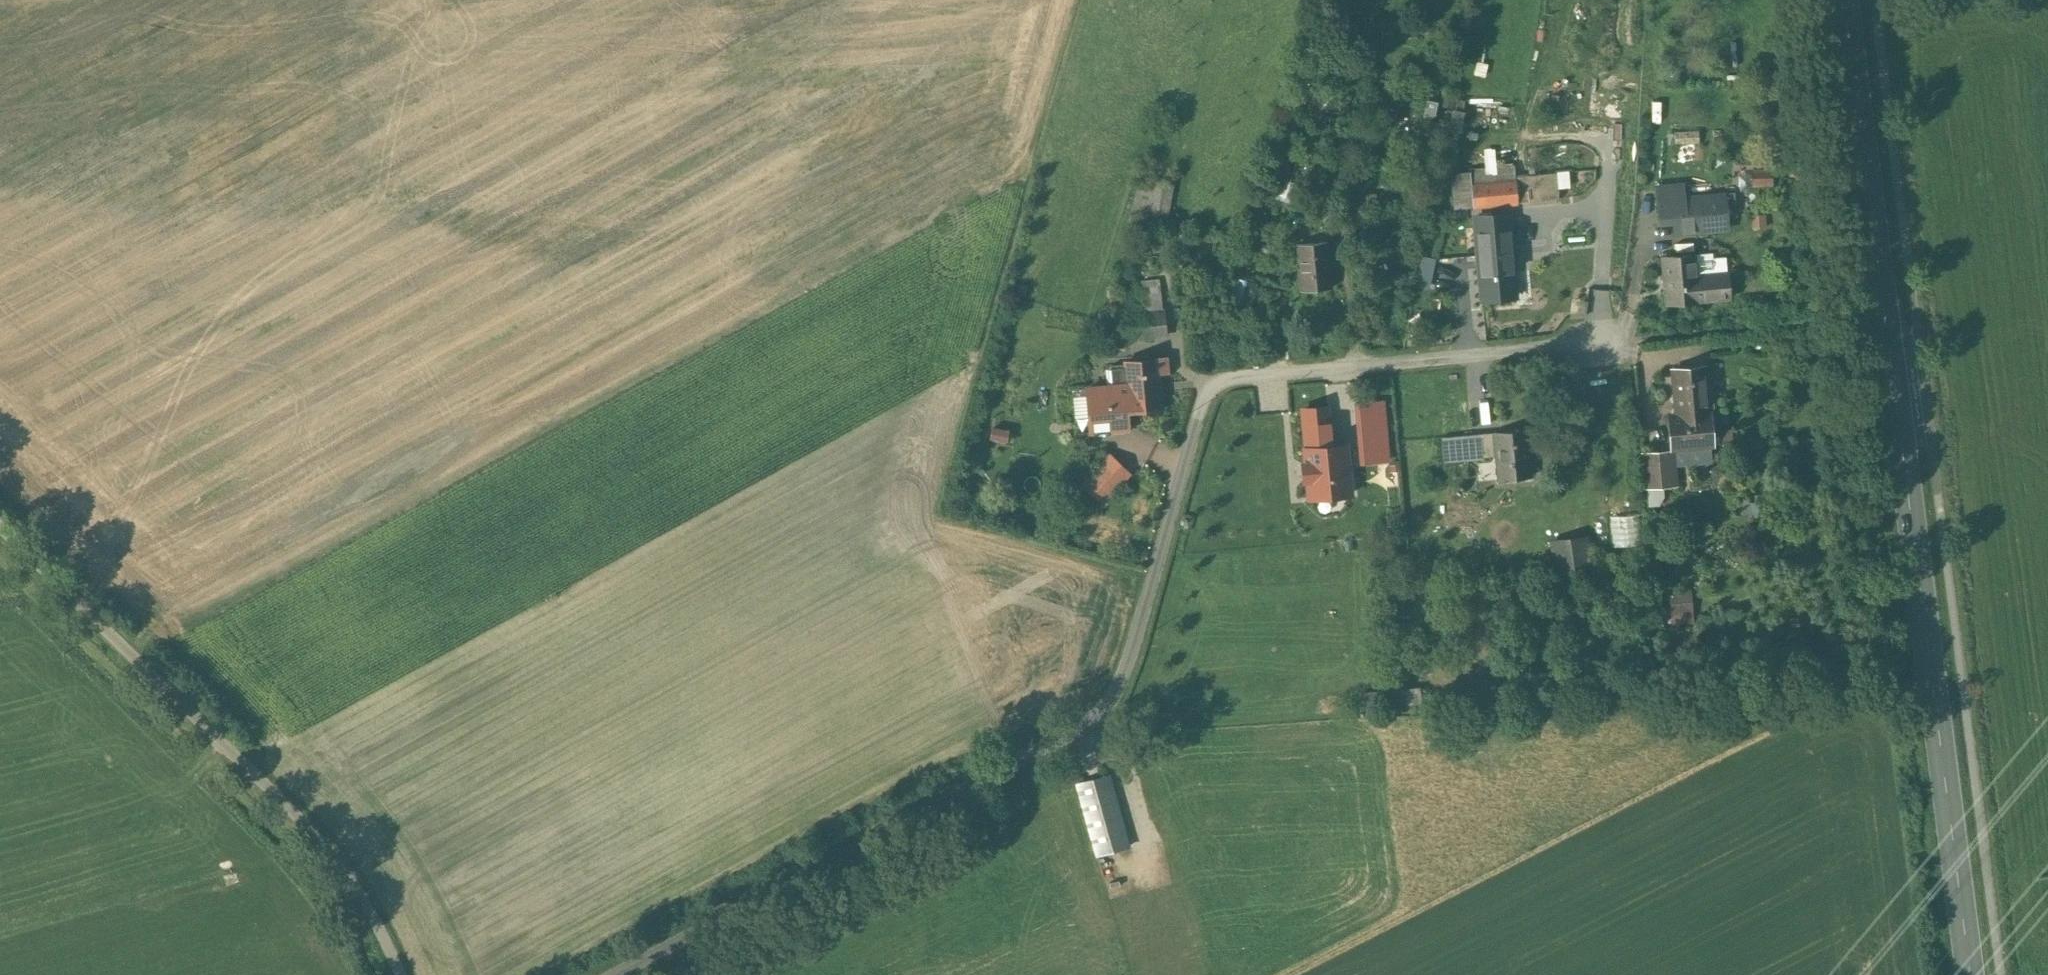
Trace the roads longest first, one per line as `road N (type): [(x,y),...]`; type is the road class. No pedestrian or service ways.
road 1 (unclassified): [(613,974),(1075,724),(1098,701),(1188,417),(1216,377),(1624,342)]
road 2 (primary): [(1844,0),(1970,974)]
road 3 (unclassified): [(386,974),(315,845),(0,537)]

